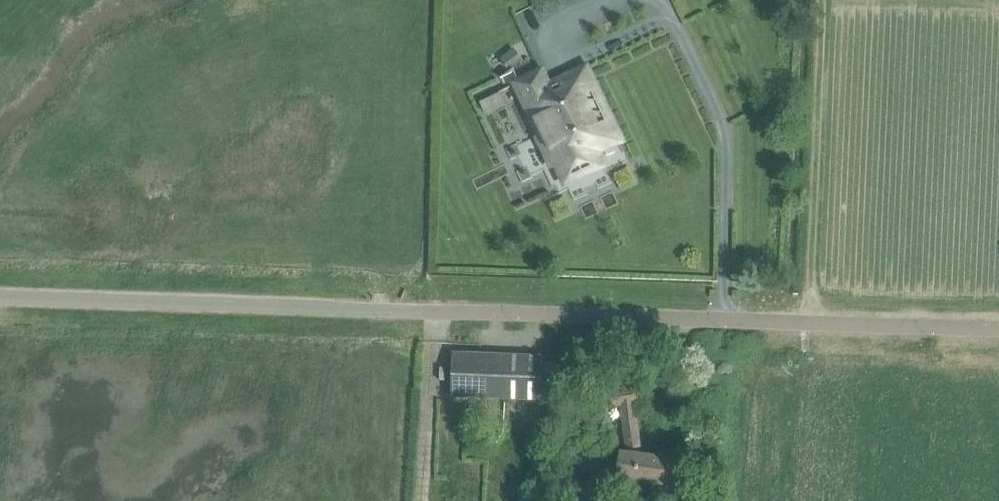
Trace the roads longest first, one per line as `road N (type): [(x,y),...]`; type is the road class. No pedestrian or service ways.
road 1 (unclassified): [(998,331),(0,294)]
road 2 (track): [(397,0),(390,284),(361,500)]
road 3 (track): [(823,0),(810,323)]

